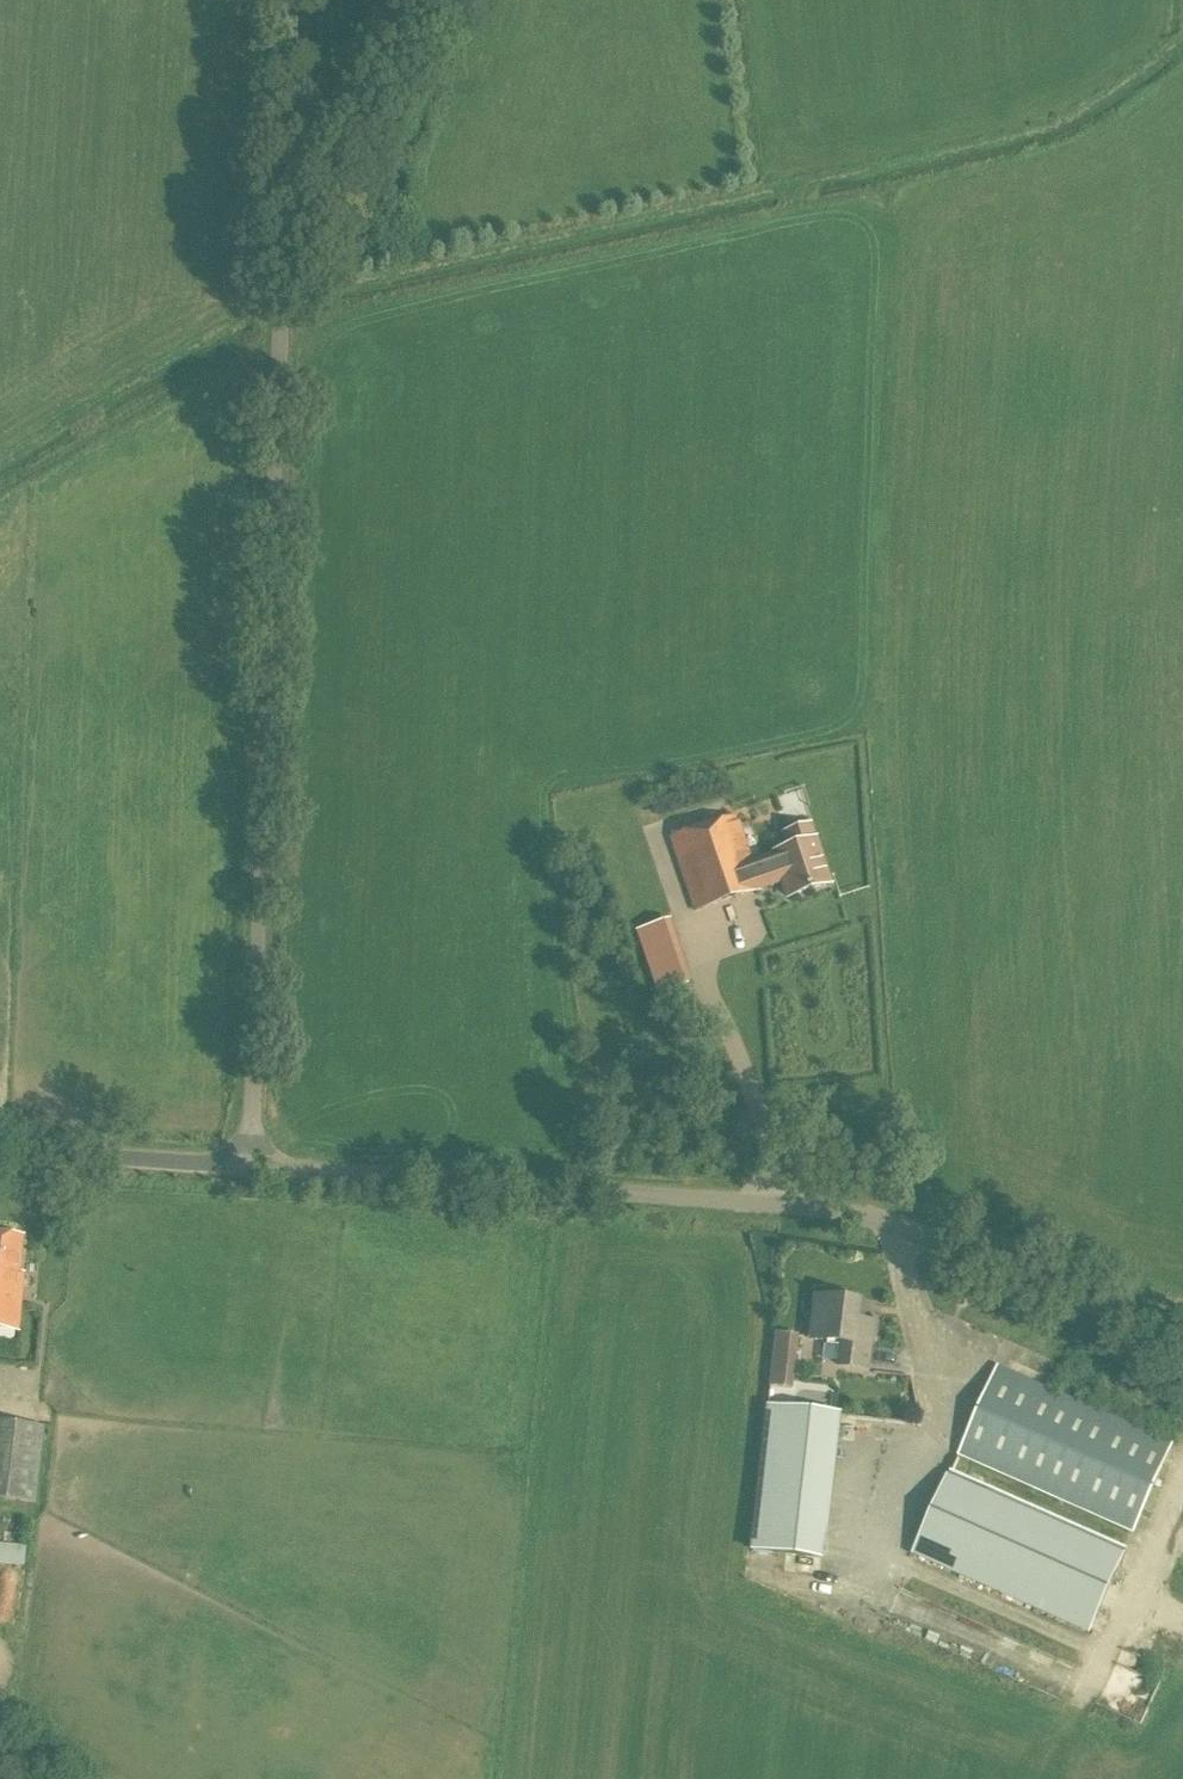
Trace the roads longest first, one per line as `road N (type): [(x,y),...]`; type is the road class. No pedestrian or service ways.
road 1 (unclassified): [(250,1162),(296,0)]
road 2 (unclassified): [(1182,1321),(882,1219),(764,1201),(250,1162)]
road 3 (unclassified): [(250,1162),(0,1145)]

